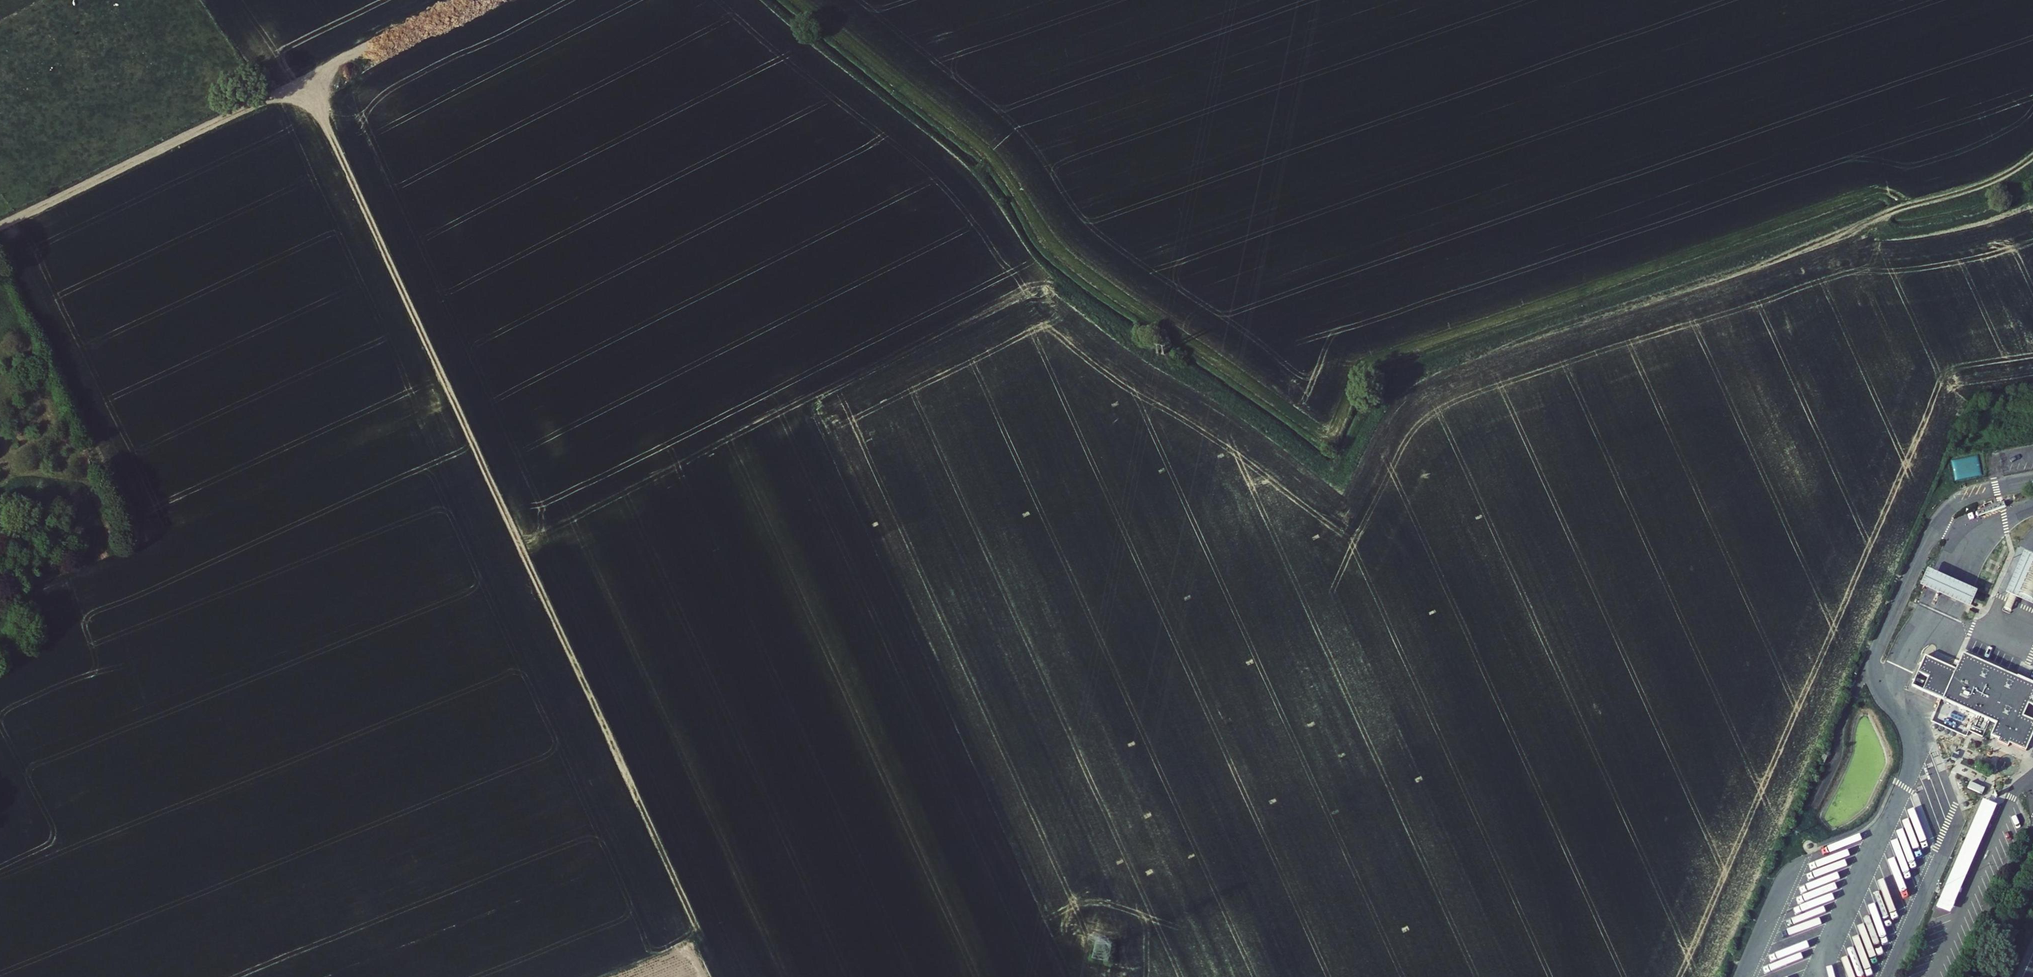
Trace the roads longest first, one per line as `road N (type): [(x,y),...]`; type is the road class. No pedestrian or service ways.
road 1 (track): [(0,225),(309,82),(691,917)]
road 2 (track): [(1865,220),(1994,183),(2032,161)]

